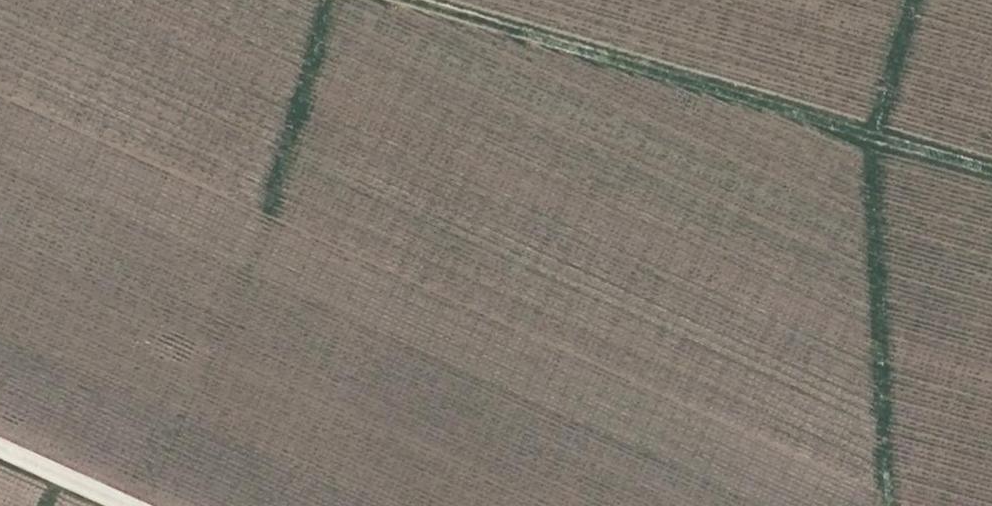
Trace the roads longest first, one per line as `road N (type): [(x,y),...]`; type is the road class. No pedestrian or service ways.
road 1 (track): [(414,0),(991,170)]
road 2 (unclassified): [(138,505),(0,443)]

